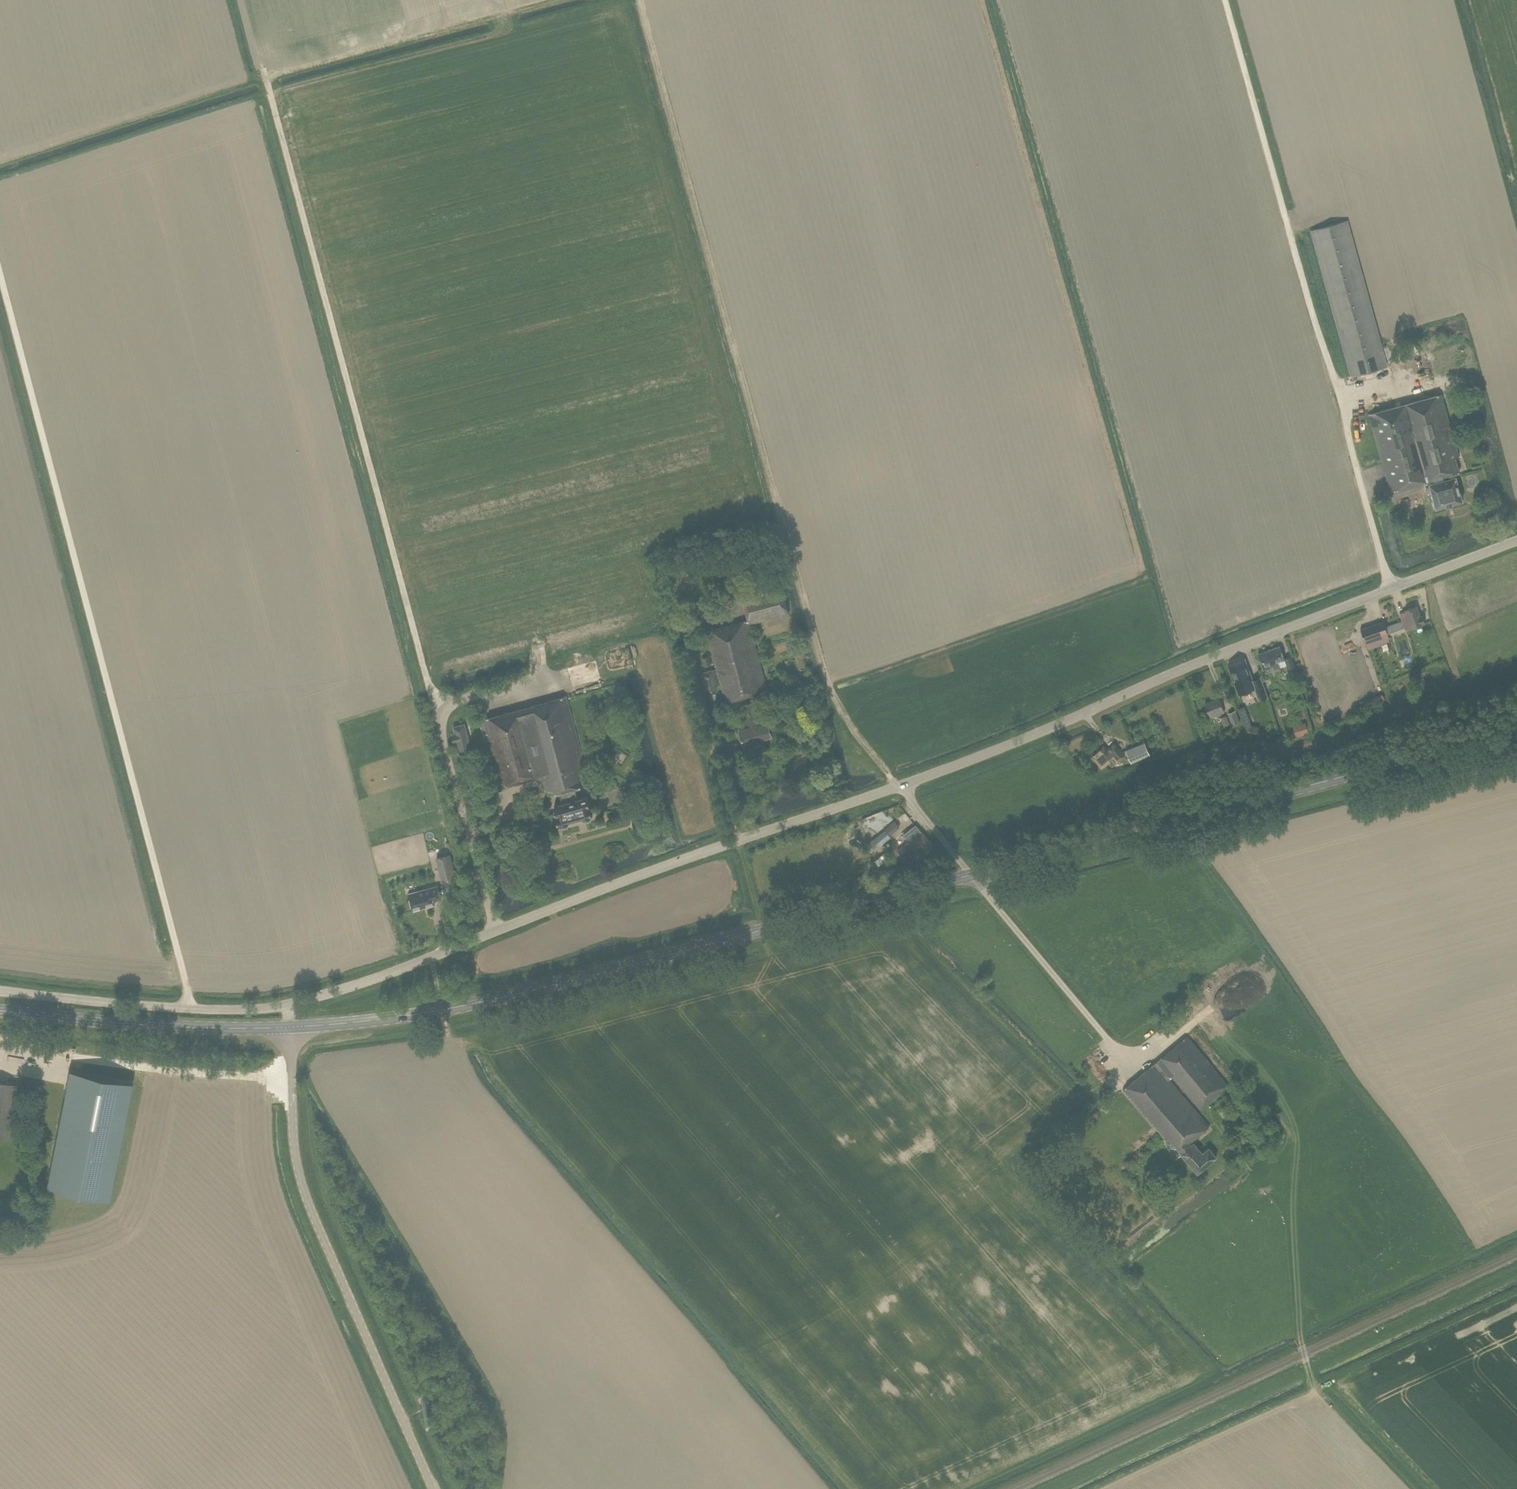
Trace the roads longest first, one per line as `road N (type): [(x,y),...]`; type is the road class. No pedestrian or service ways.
road 1 (unclassified): [(289,1004),(1068,721),(1516,543)]
road 2 (primary): [(291,1027),(429,1012),(553,985),(1516,730)]
road 3 (unclassified): [(435,1488),(304,1194),(293,1142),(291,1027)]
road 4 (primary): [(291,1027),(0,1010)]
road 5 (unclassified): [(0,993),(201,1008),(289,1004)]

